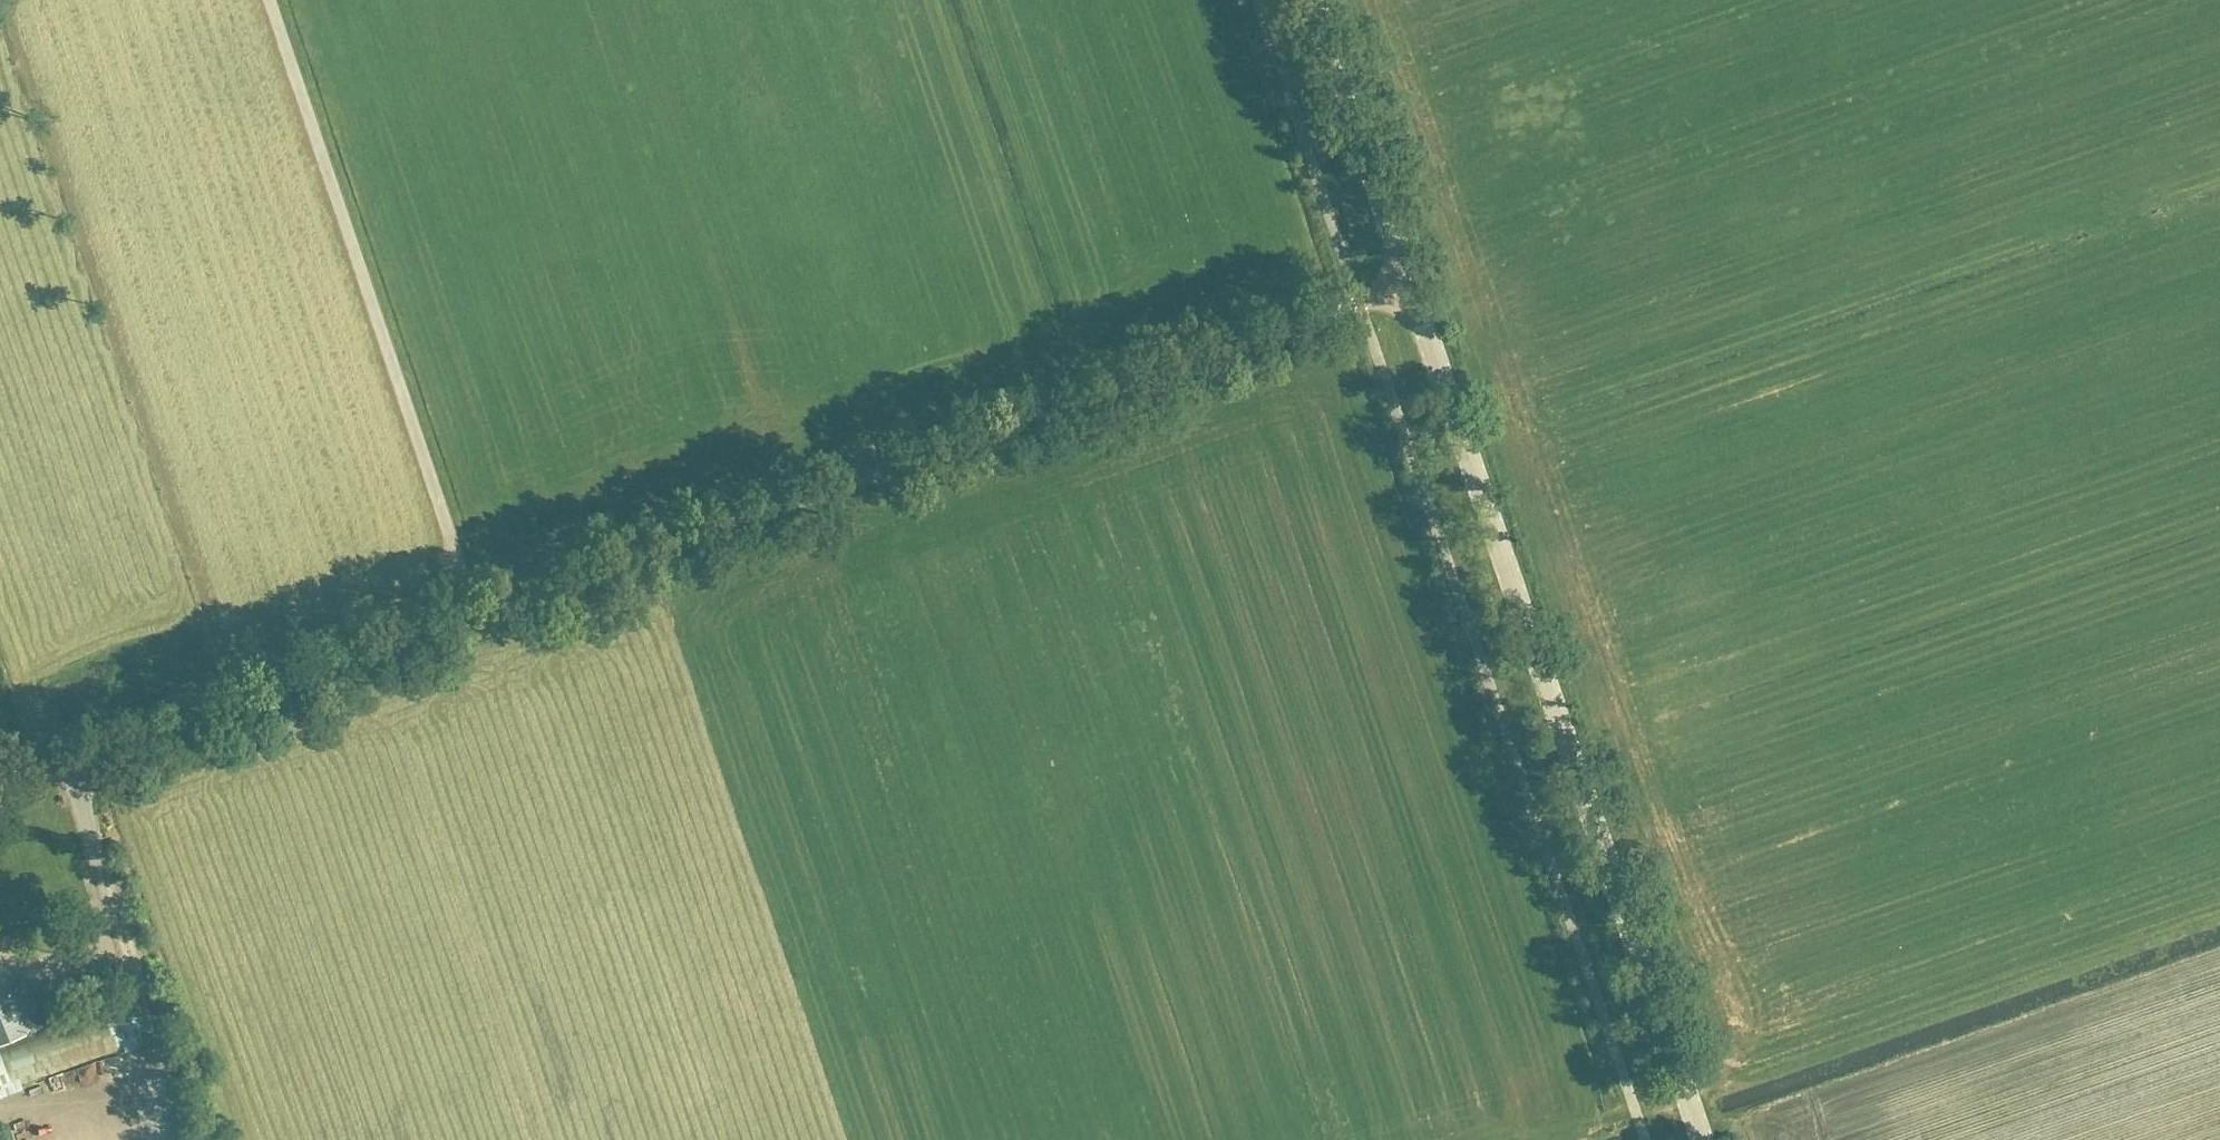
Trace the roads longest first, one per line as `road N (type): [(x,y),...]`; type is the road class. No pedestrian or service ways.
road 1 (unclassified): [(0,785),(1406,290)]
road 2 (tertiary): [(1694,1139),(1406,290)]
road 3 (tertiary): [(1406,290),(1306,0)]

